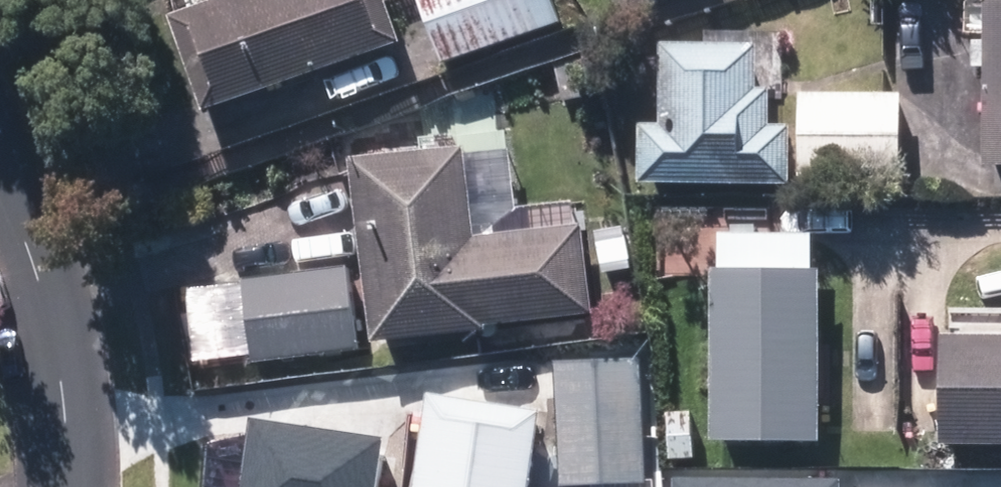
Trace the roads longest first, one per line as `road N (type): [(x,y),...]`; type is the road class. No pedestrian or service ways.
road 1 (residential): [(0,198),(55,359),(77,486)]

